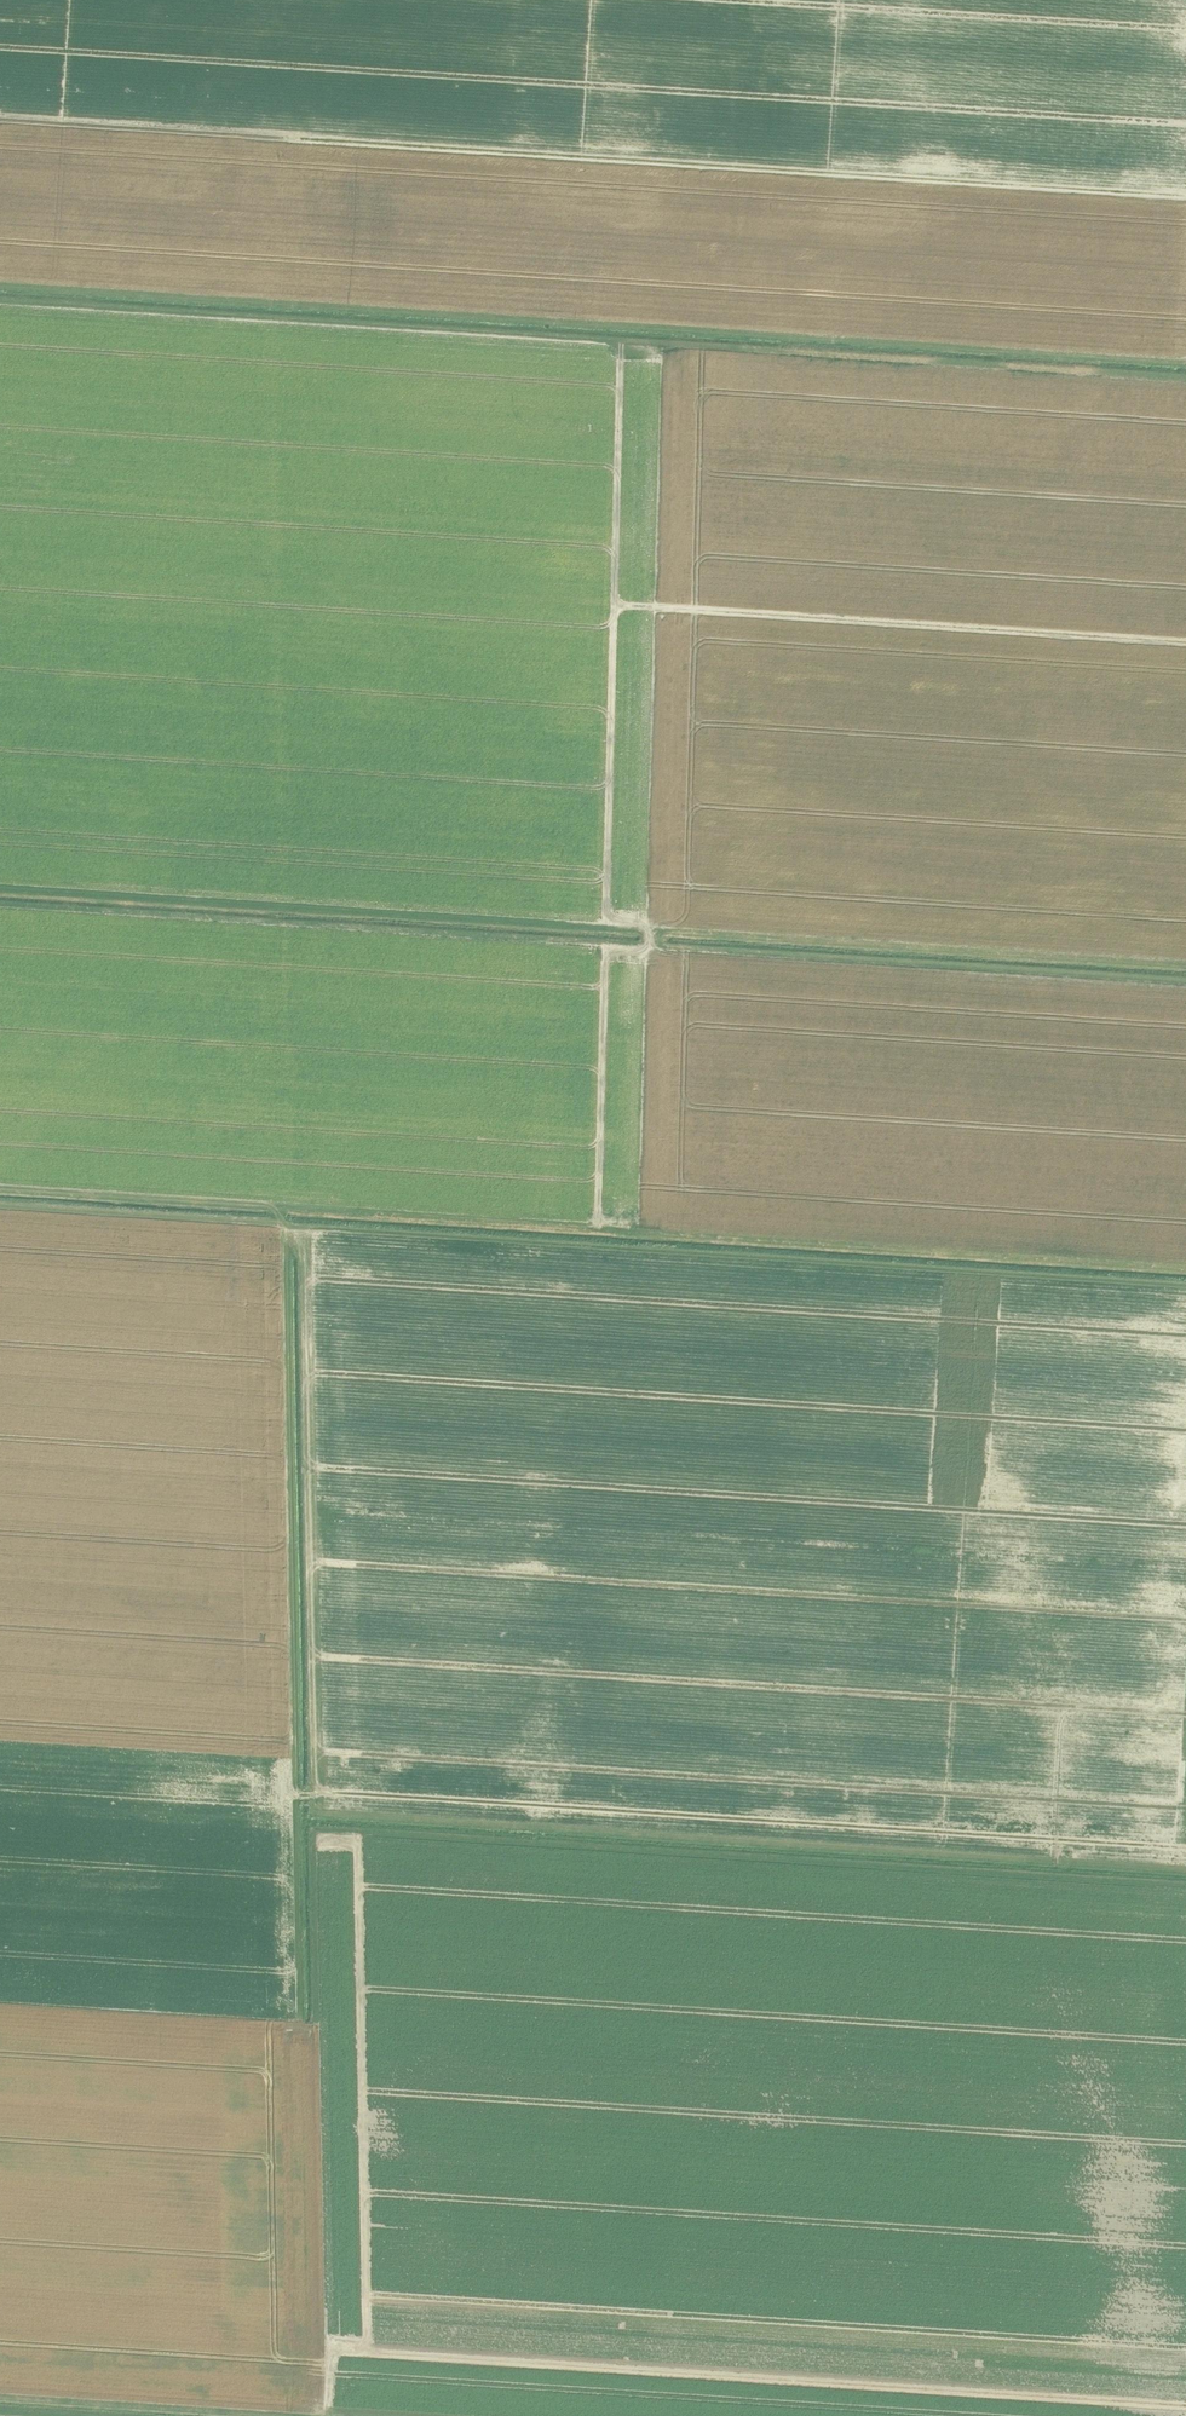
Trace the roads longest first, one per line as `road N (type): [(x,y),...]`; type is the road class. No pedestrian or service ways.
road 1 (track): [(1185,1843),(1027,1827),(313,1792)]
road 2 (track): [(1185,2404),(332,2348)]
road 3 (track): [(1185,644),(652,608)]

